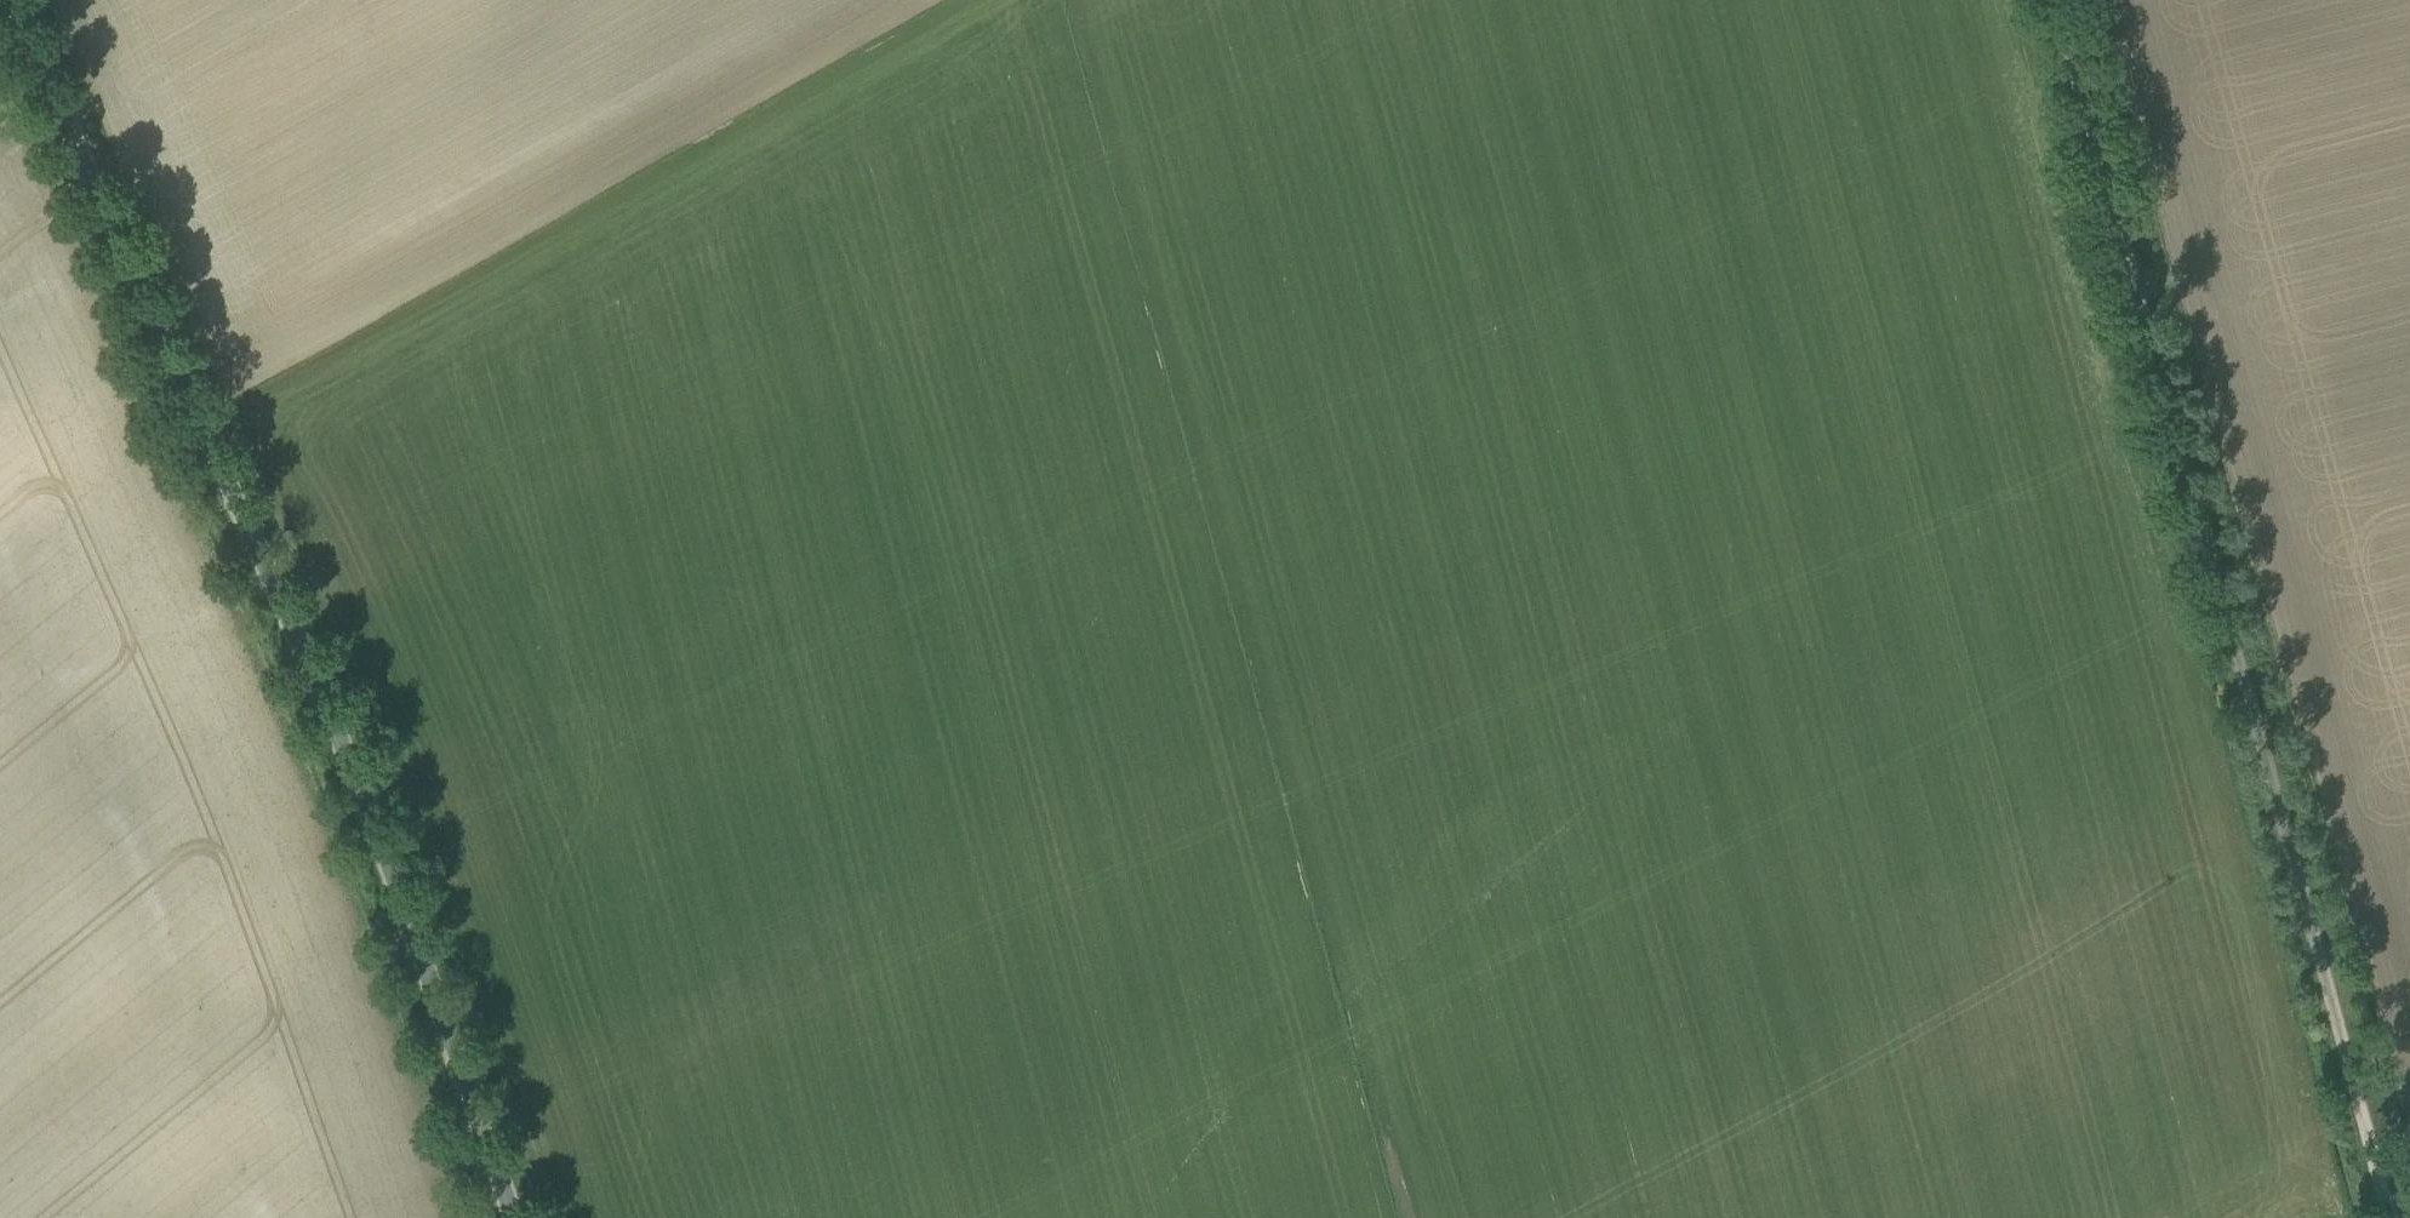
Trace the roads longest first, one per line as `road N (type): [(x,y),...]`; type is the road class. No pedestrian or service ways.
road 1 (unclassified): [(512,1217),(358,783),(19,0)]
road 2 (unclassified): [(2388,1217),(2055,0)]

